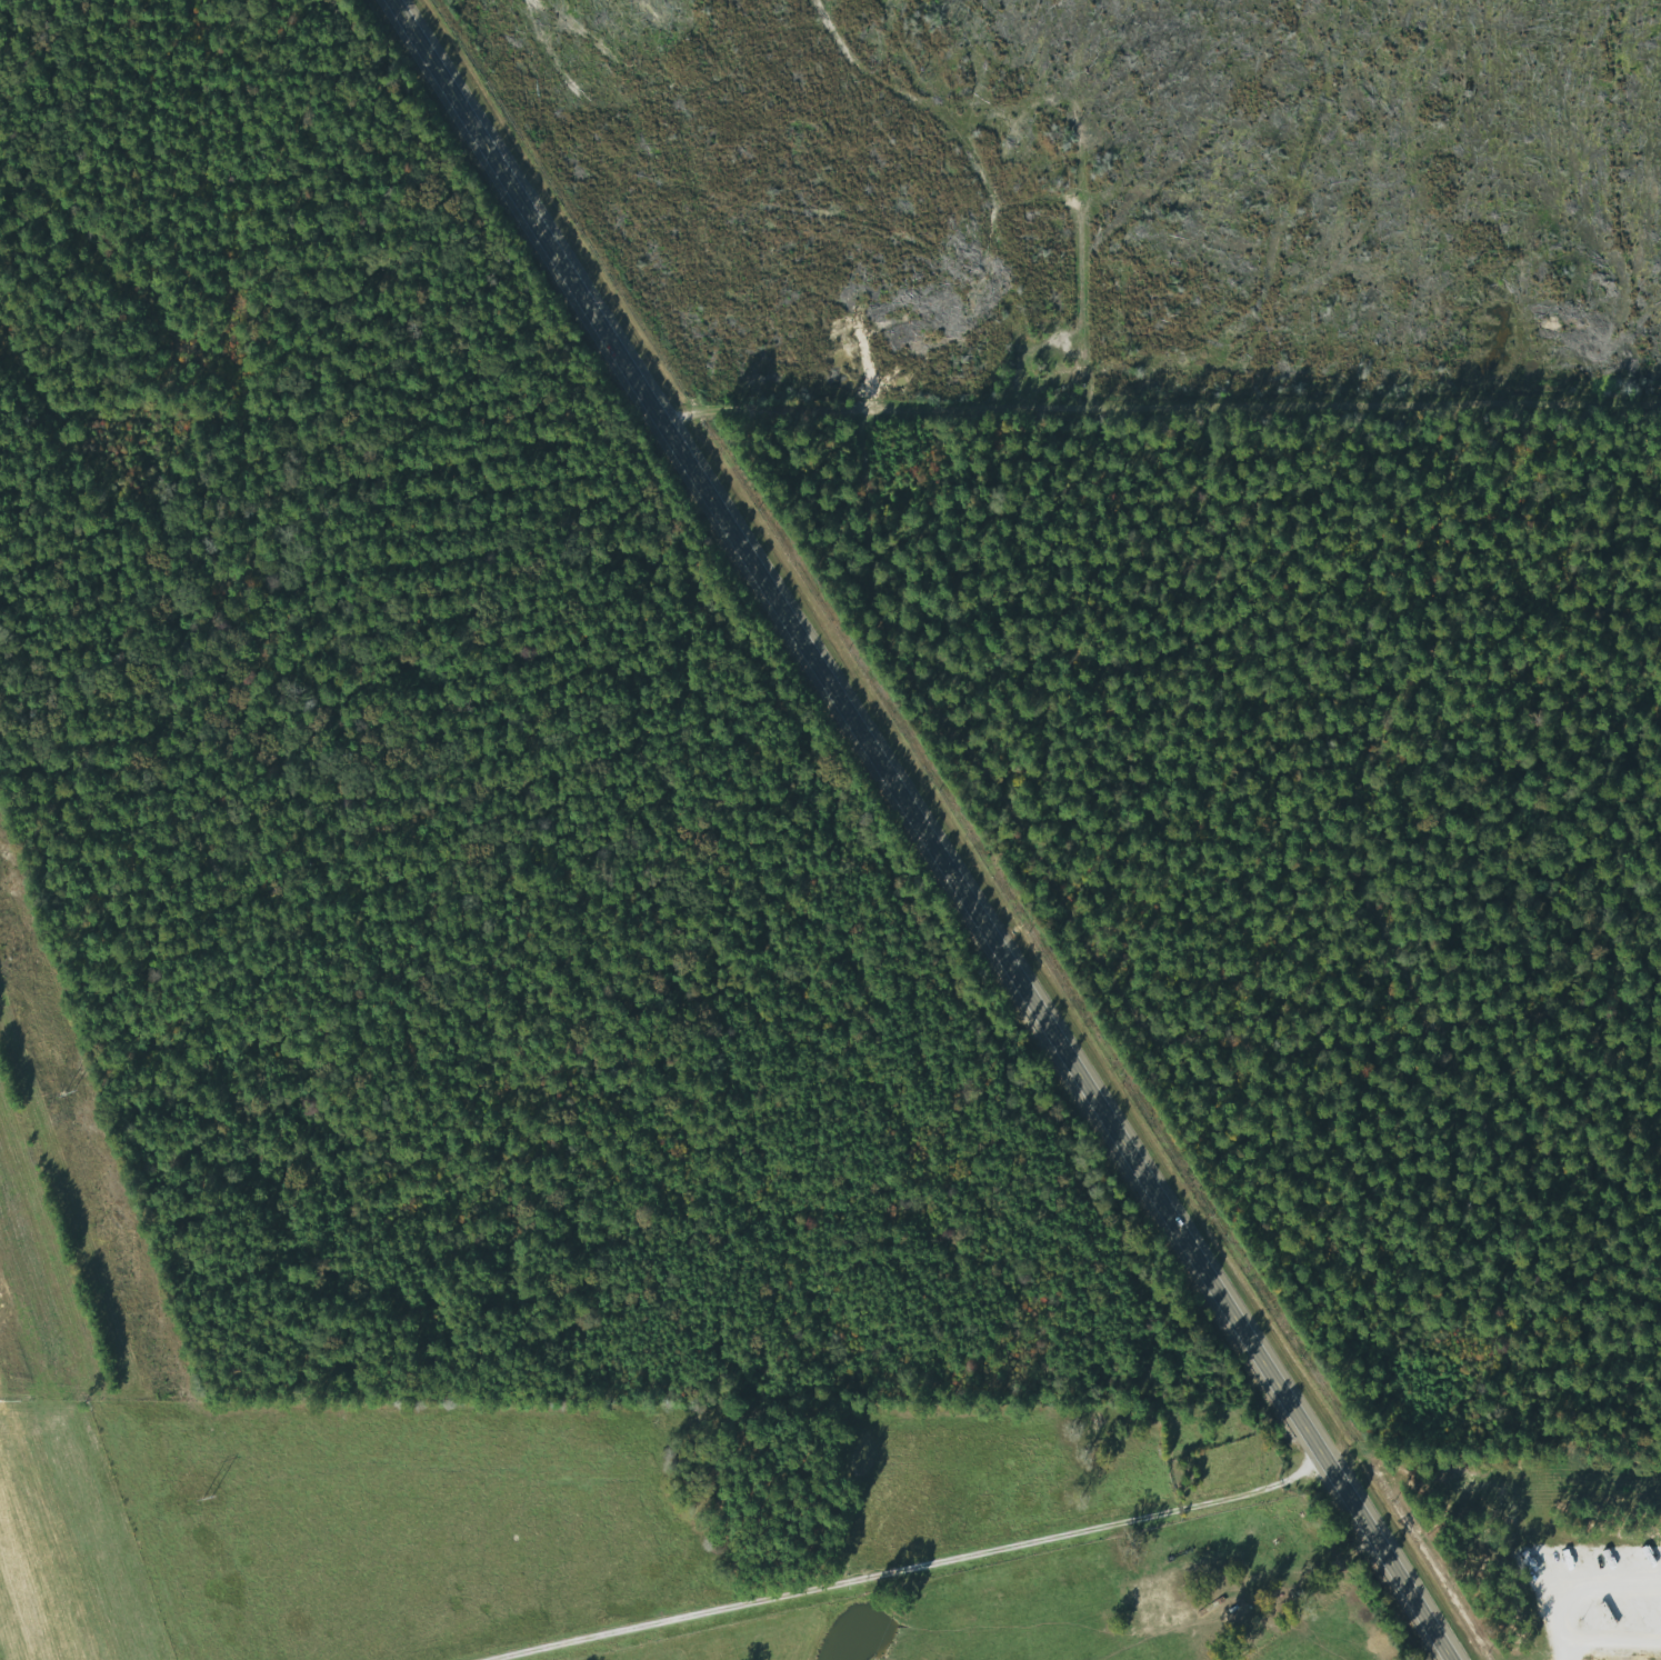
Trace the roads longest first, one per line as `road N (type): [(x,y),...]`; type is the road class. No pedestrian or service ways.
road 1 (primary): [(1440,1659),(400,0)]
road 2 (residential): [(659,419),(1660,411)]

